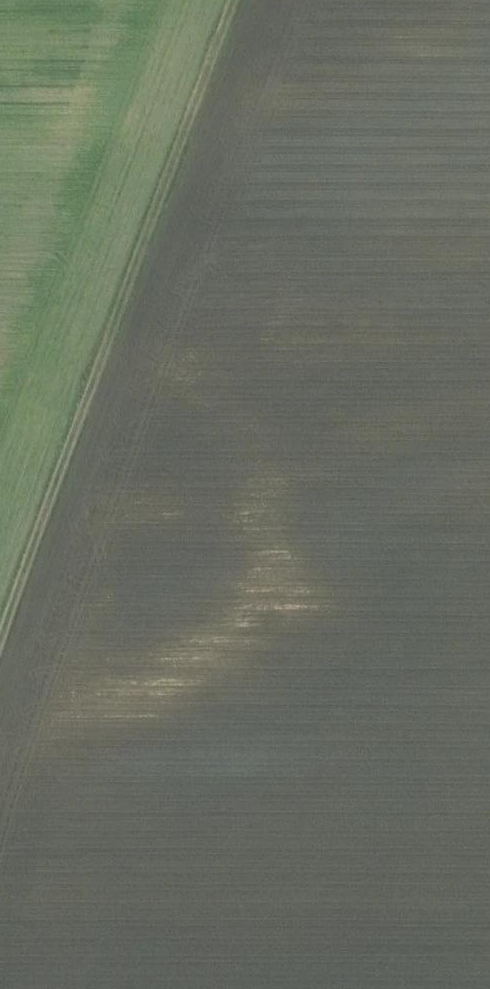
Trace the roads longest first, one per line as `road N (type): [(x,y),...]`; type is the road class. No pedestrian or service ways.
road 1 (track): [(0,632),(231,0)]

